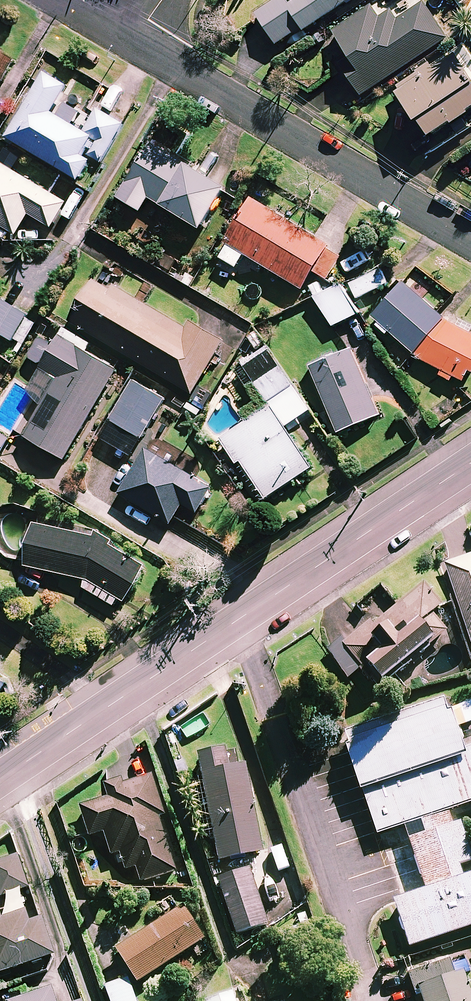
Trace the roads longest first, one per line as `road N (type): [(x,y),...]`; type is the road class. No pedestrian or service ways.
road 1 (tertiary): [(470,464),(0,779)]
road 2 (residential): [(133,44),(470,242)]

